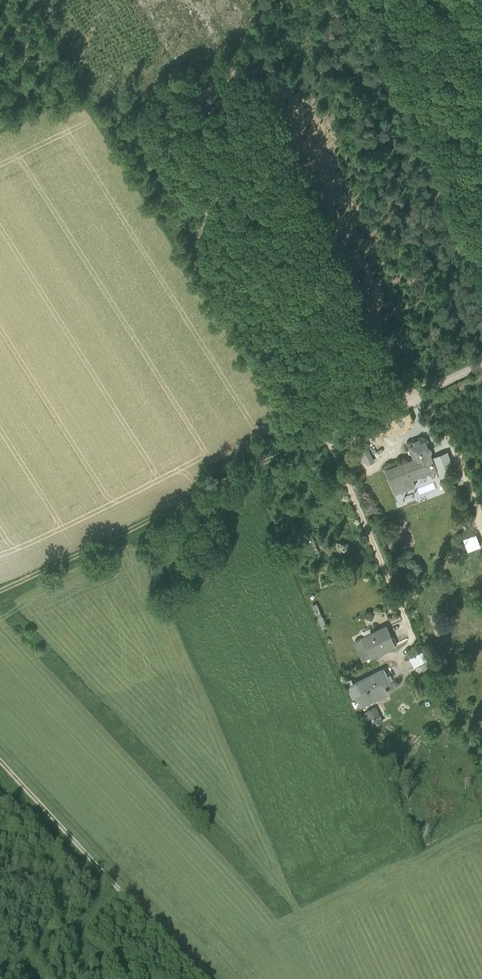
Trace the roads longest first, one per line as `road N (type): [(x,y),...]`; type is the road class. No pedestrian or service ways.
road 1 (track): [(326,437),(0,590)]
road 2 (track): [(0,763),(199,978)]
road 3 (unclassified): [(481,362),(326,437)]

